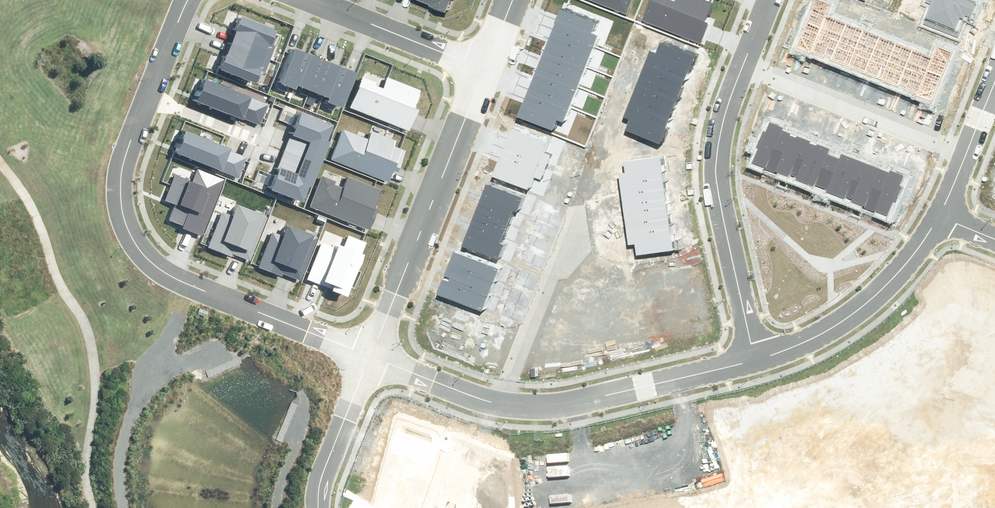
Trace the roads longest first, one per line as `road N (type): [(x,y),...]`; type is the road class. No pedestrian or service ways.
road 1 (residential): [(360,357),(161,273),(124,240),(115,180),(183,0)]
road 2 (residential): [(360,357),(476,66)]
road 3 (residential): [(750,355),(719,160),(744,59)]
road 4 (residential): [(501,403),(557,404),(750,355)]
road 5 (residential): [(744,59),(966,148)]
road 6 (residential): [(501,403),(578,197)]
road 7 (residential): [(784,477),(903,450),(950,410)]
road 8 (residential): [(305,0),(476,66)]
road 9 (residential): [(360,357),(323,441),(311,507)]
road 10 (residential): [(950,410),(858,305)]
road 11 (residential): [(360,357),(482,400)]
road 12 (residential): [(750,355),(803,341),(858,305)]

